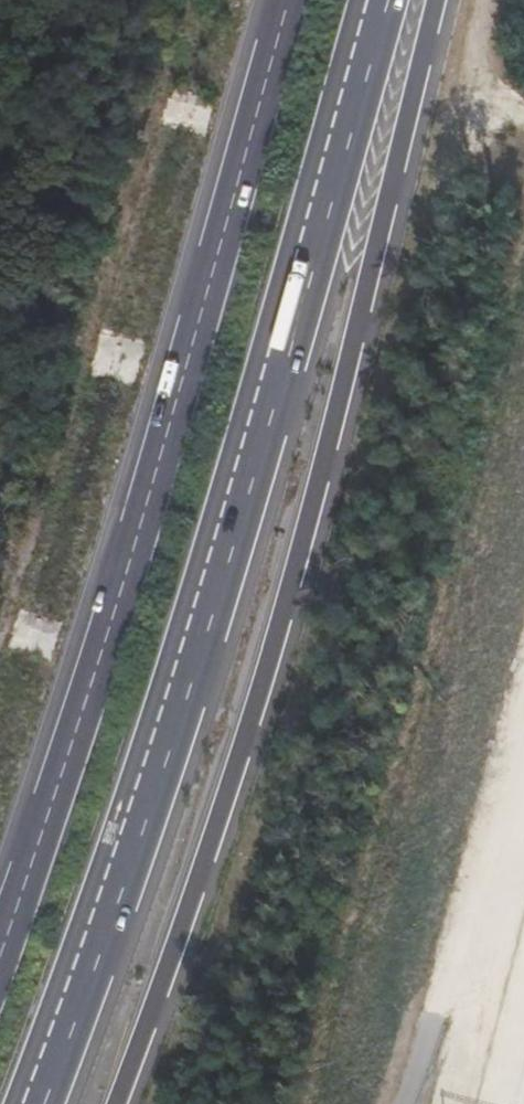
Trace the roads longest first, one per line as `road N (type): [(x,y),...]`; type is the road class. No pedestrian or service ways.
road 1 (motorway): [(35,1103),(157,761),(379,0)]
road 2 (motorway): [(118,1103),(207,859),(311,514),(437,0)]
road 3 (motorway): [(288,0),(192,352),(0,956)]
road 4 (track): [(465,1103),(523,907)]
road 5 (track): [(523,107),(498,92),(483,26),(493,0)]

